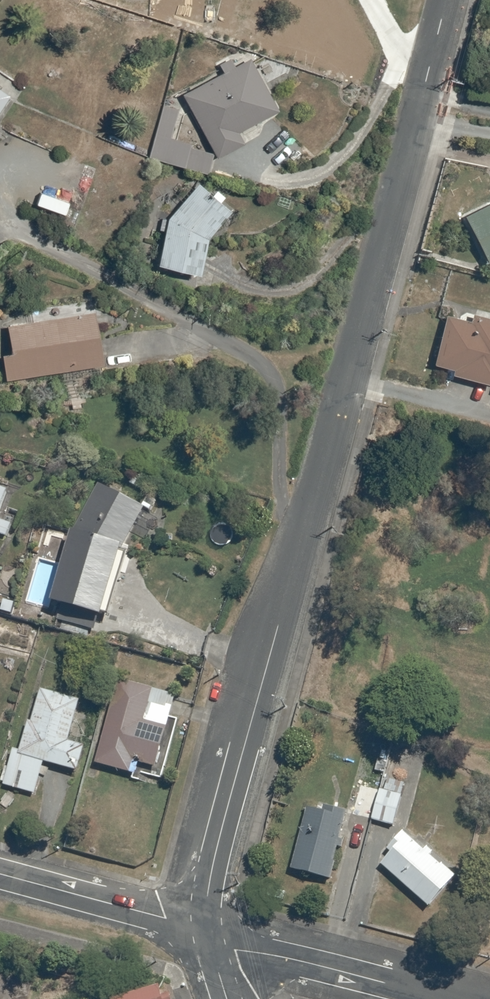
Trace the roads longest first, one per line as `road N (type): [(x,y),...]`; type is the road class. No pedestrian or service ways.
road 1 (residential): [(446,0),(327,467),(213,866),(208,937)]
road 2 (residential): [(449,998),(208,937)]
road 3 (residential): [(208,937),(0,874)]

